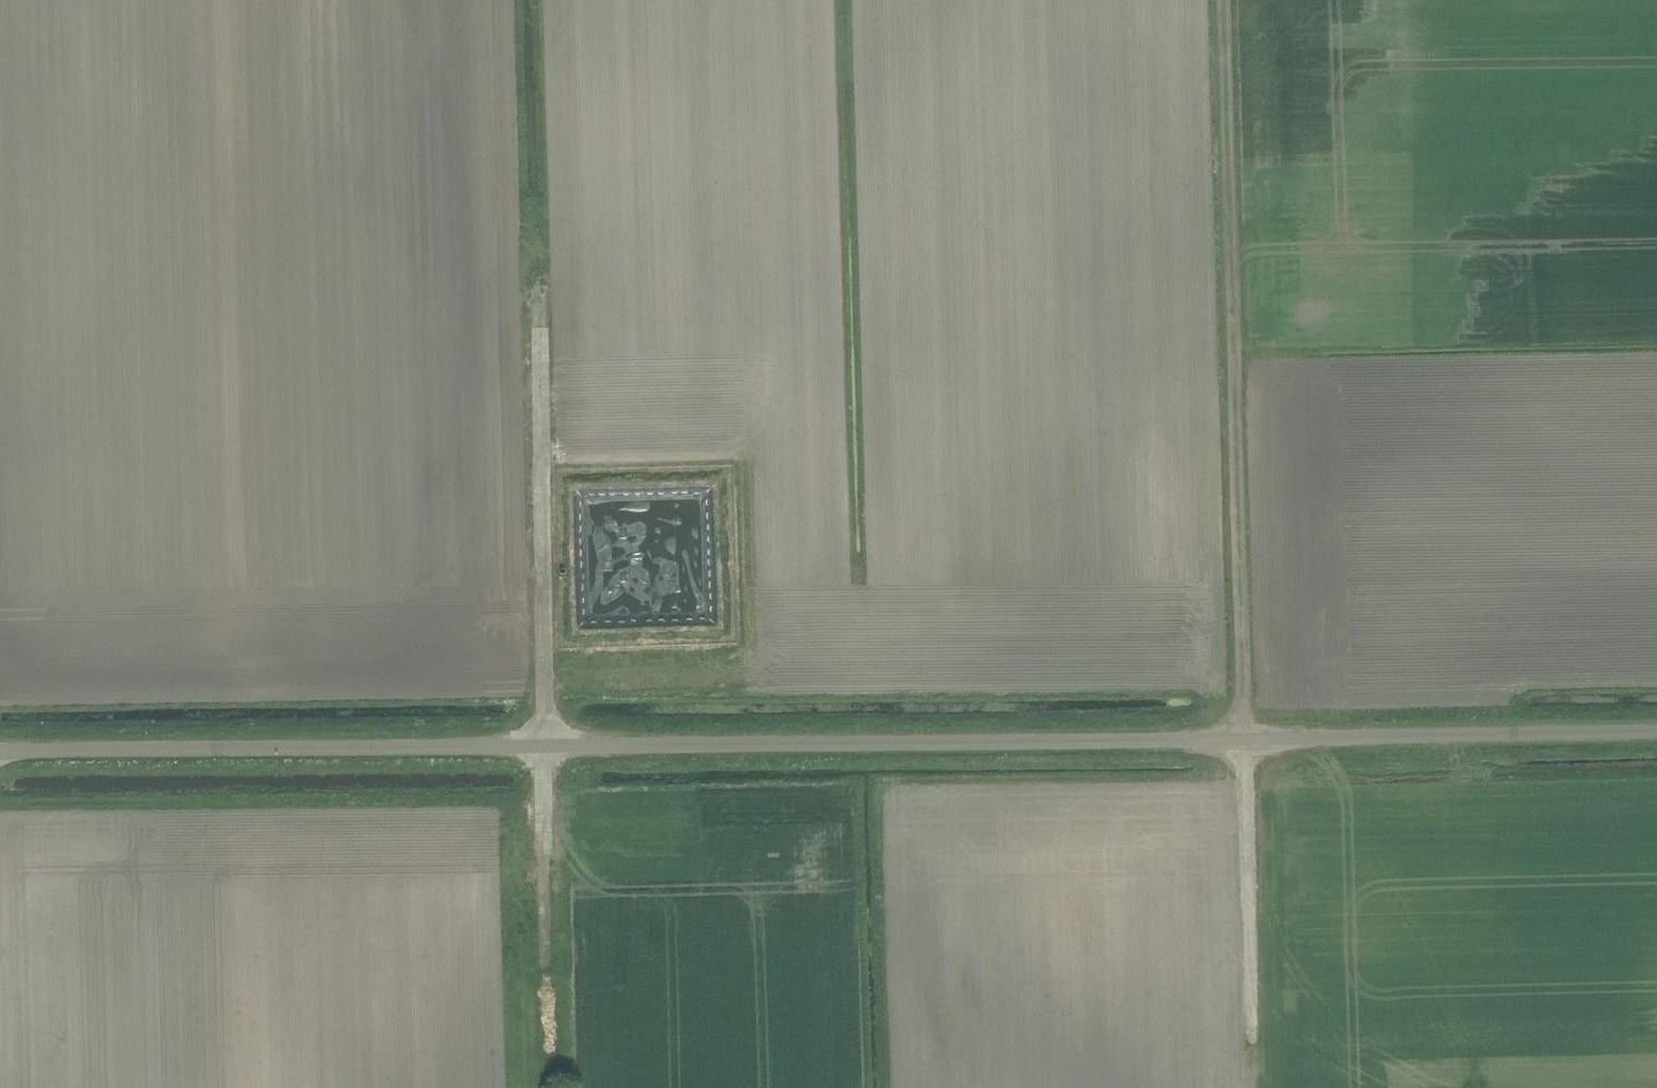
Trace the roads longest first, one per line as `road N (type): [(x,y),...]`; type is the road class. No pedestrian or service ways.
road 1 (unclassified): [(1656,732),(0,751)]

